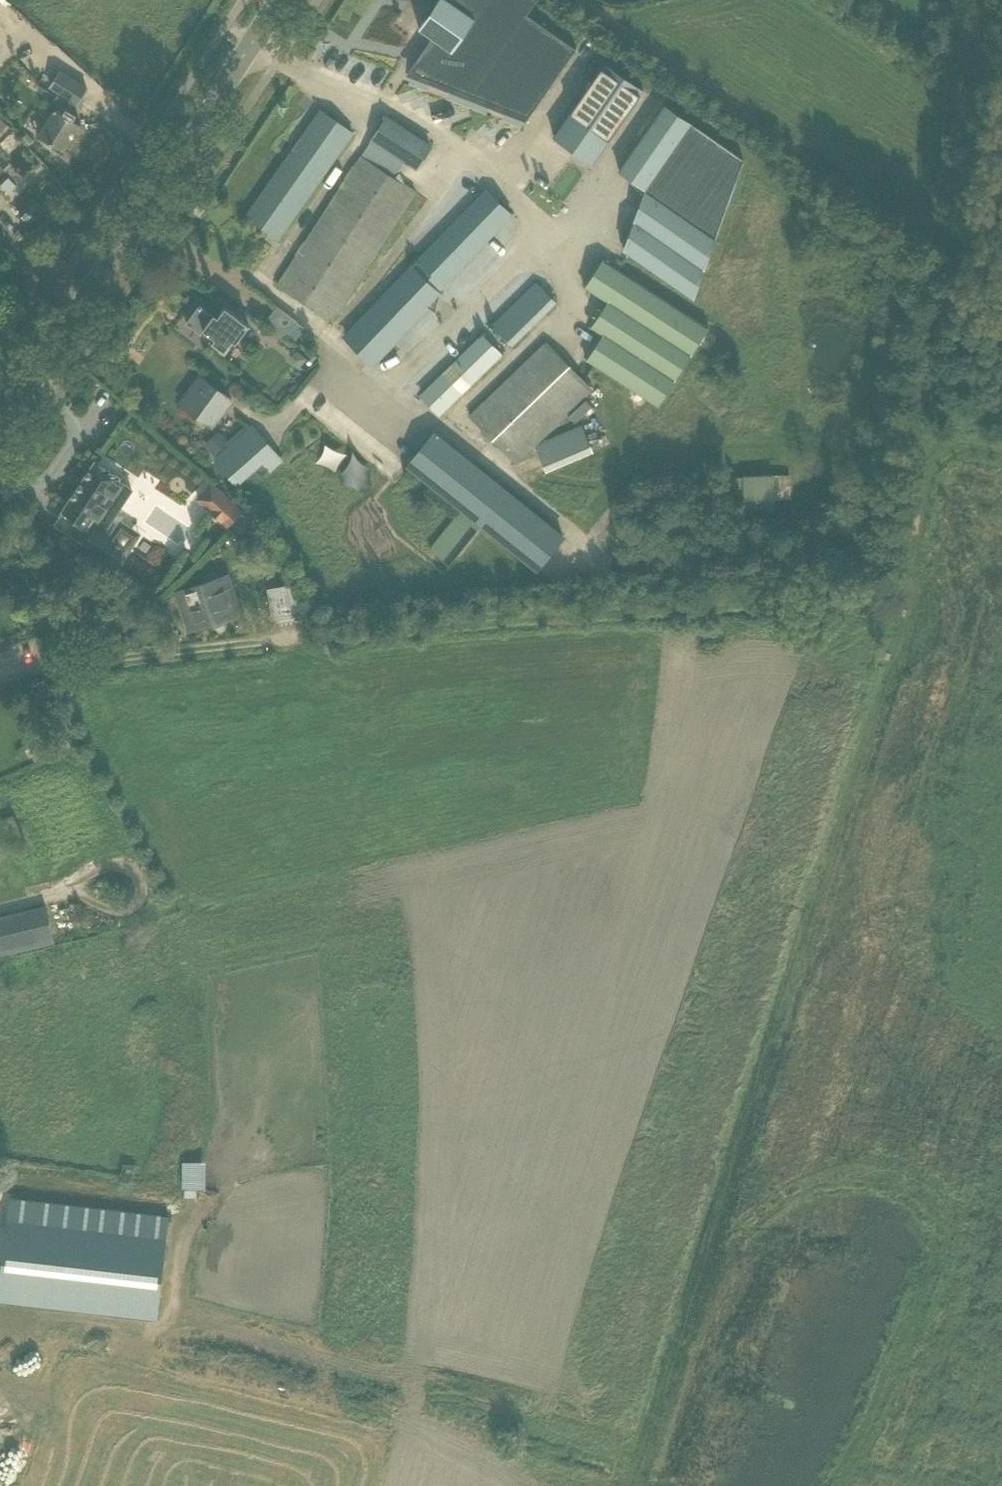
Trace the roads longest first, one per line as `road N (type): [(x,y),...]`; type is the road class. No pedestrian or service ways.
road 1 (secondary): [(0,434),(282,0)]
road 2 (unclassified): [(0,684),(295,633)]

